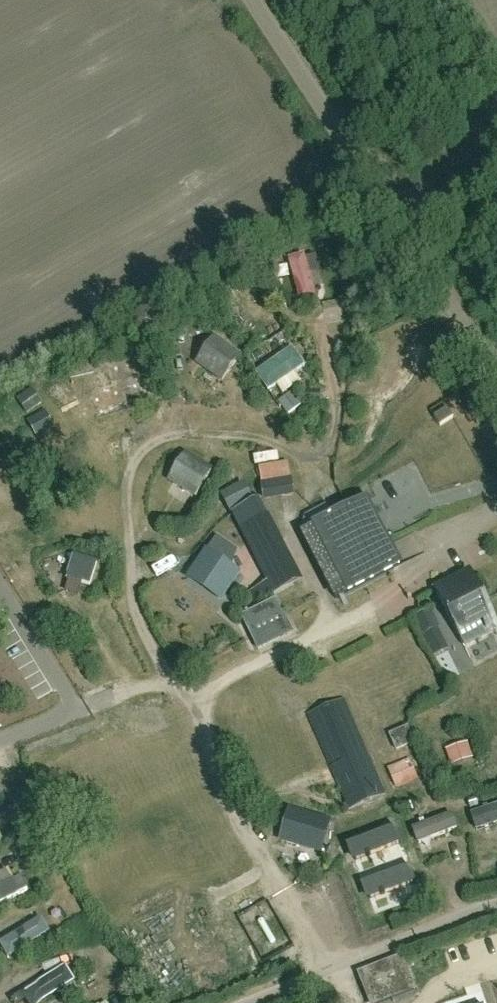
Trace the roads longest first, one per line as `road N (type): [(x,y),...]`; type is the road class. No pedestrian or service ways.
road 1 (unclassified): [(496,390),(254,0)]

